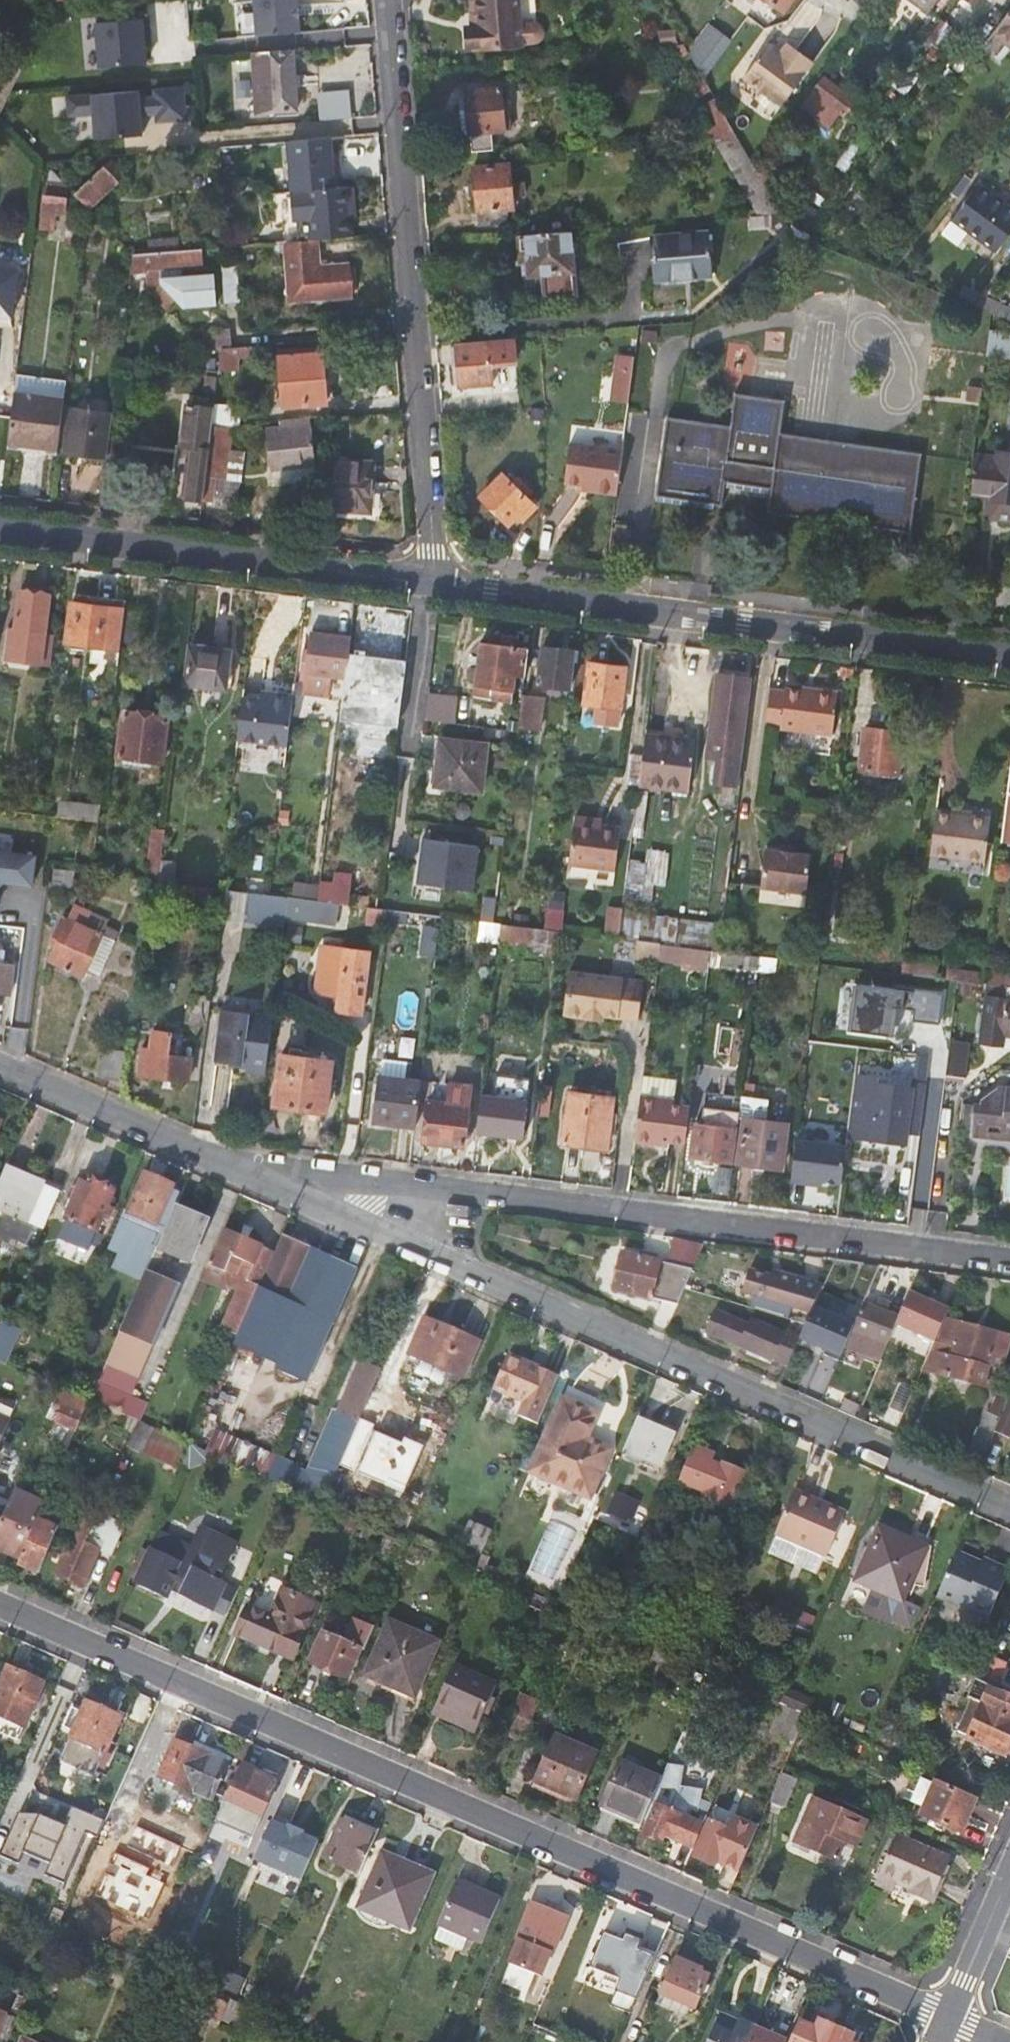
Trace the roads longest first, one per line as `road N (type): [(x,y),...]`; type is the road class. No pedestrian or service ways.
road 1 (residential): [(949,2017),(0,1603)]
road 2 (residential): [(305,1195),(1009,1508)]
road 3 (residential): [(305,1195),(503,1196),(1009,1259)]
road 4 (residential): [(430,584),(433,538),(388,0)]
road 5 (residential): [(430,584),(1009,657)]
road 6 (residential): [(0,529),(430,584)]
road 7 (residential): [(0,1066),(305,1195)]
road 8 (residential): [(1009,1873),(949,2017)]

